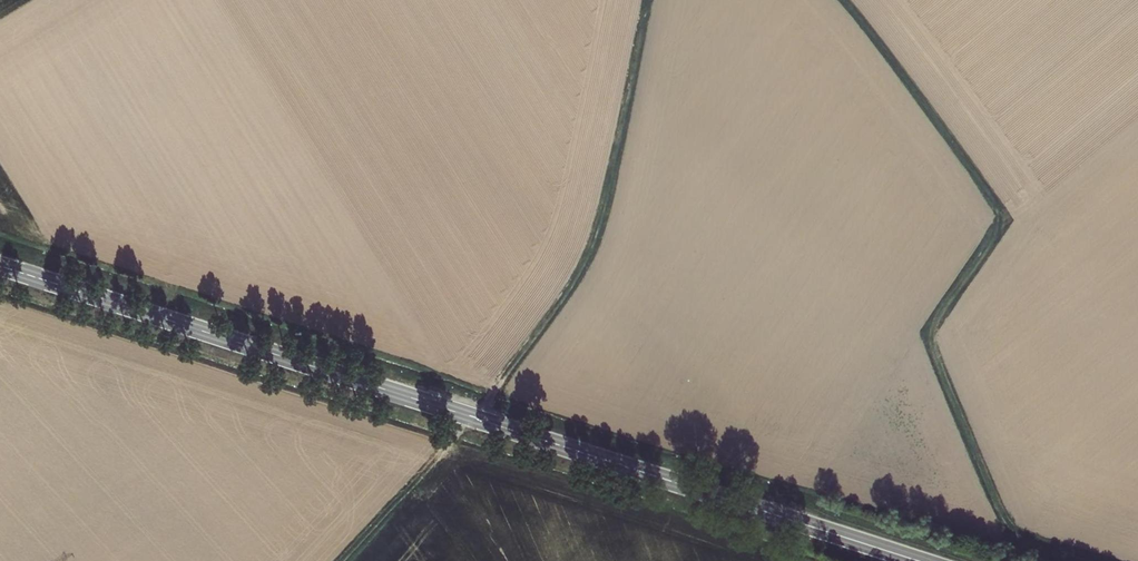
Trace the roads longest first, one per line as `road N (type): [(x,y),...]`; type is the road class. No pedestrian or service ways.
road 1 (secondary): [(0,266),(920,560)]
road 2 (track): [(842,0),(993,200),(994,238),(943,310),(936,338),(1006,530),(1090,560)]
road 3 (track): [(337,560),(472,417),(586,264),(648,0)]

